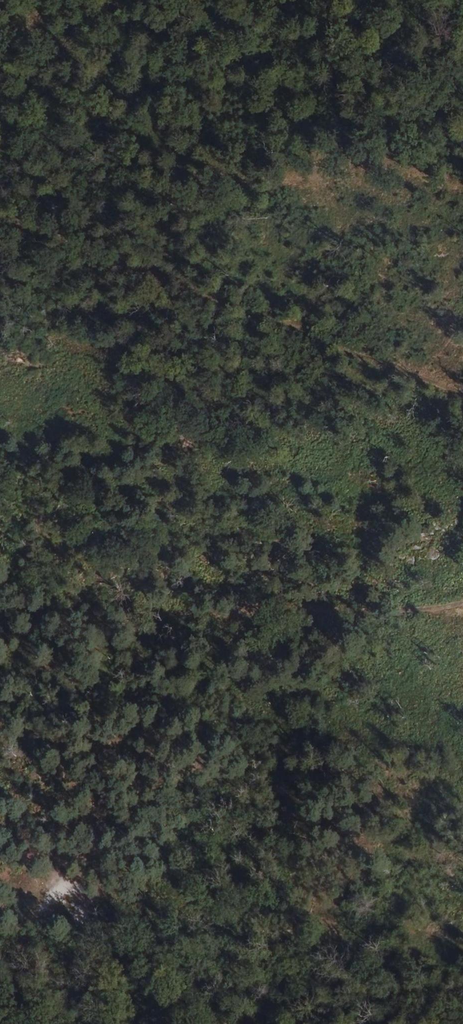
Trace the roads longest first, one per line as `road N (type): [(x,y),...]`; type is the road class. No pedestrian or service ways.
road 1 (track): [(0,209),(462,391)]

